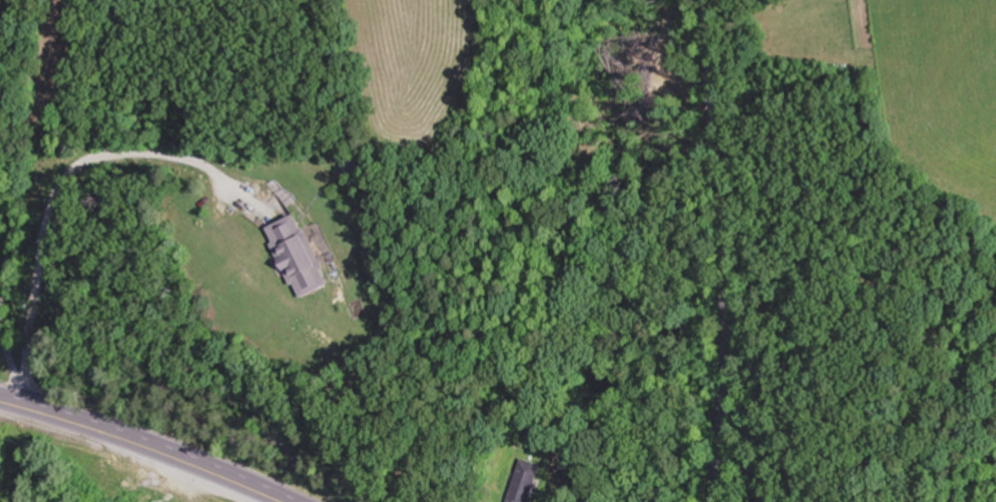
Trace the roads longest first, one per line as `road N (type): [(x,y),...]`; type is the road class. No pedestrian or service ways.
road 1 (residential): [(710,501),(725,225),(707,0)]
road 2 (primary): [(0,402),(273,501)]

